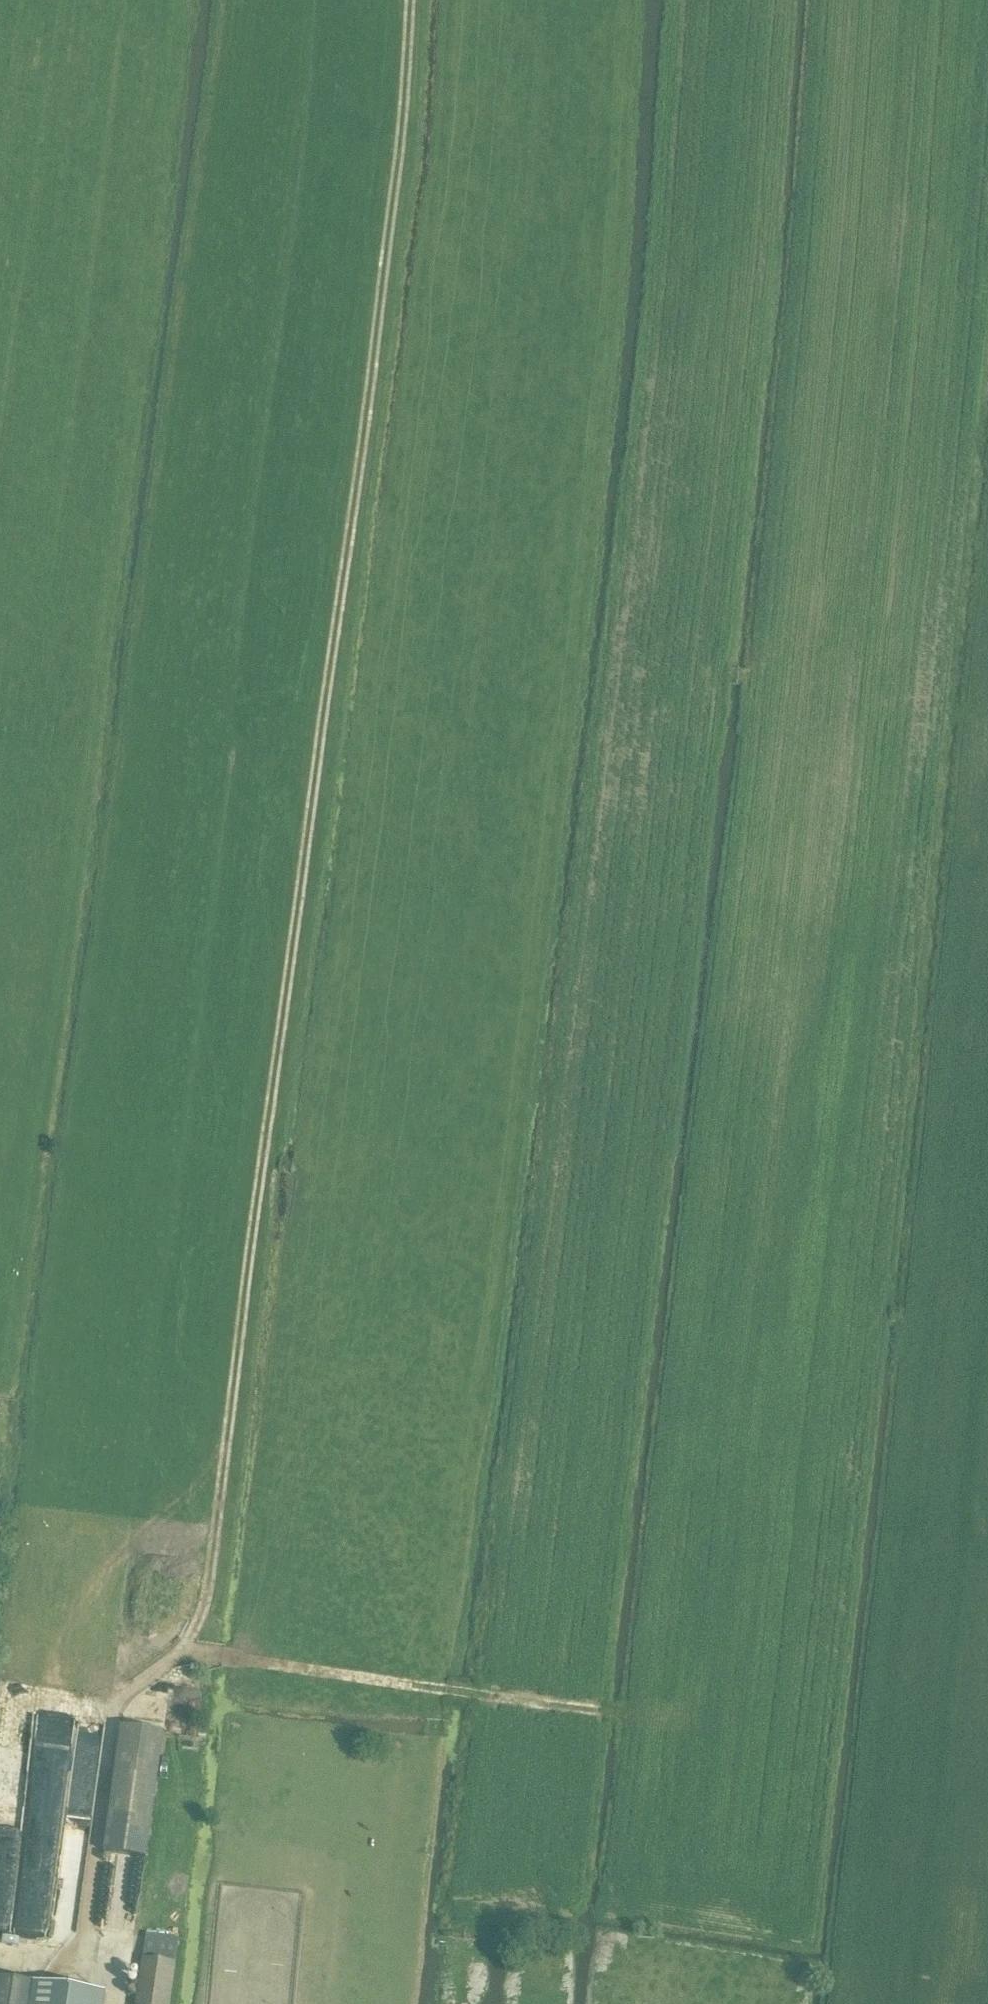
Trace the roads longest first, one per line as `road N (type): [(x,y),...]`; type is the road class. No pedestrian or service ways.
road 1 (track): [(385,2003),(607,377),(629,0)]
road 2 (track): [(207,1619),(375,346),(410,0)]

